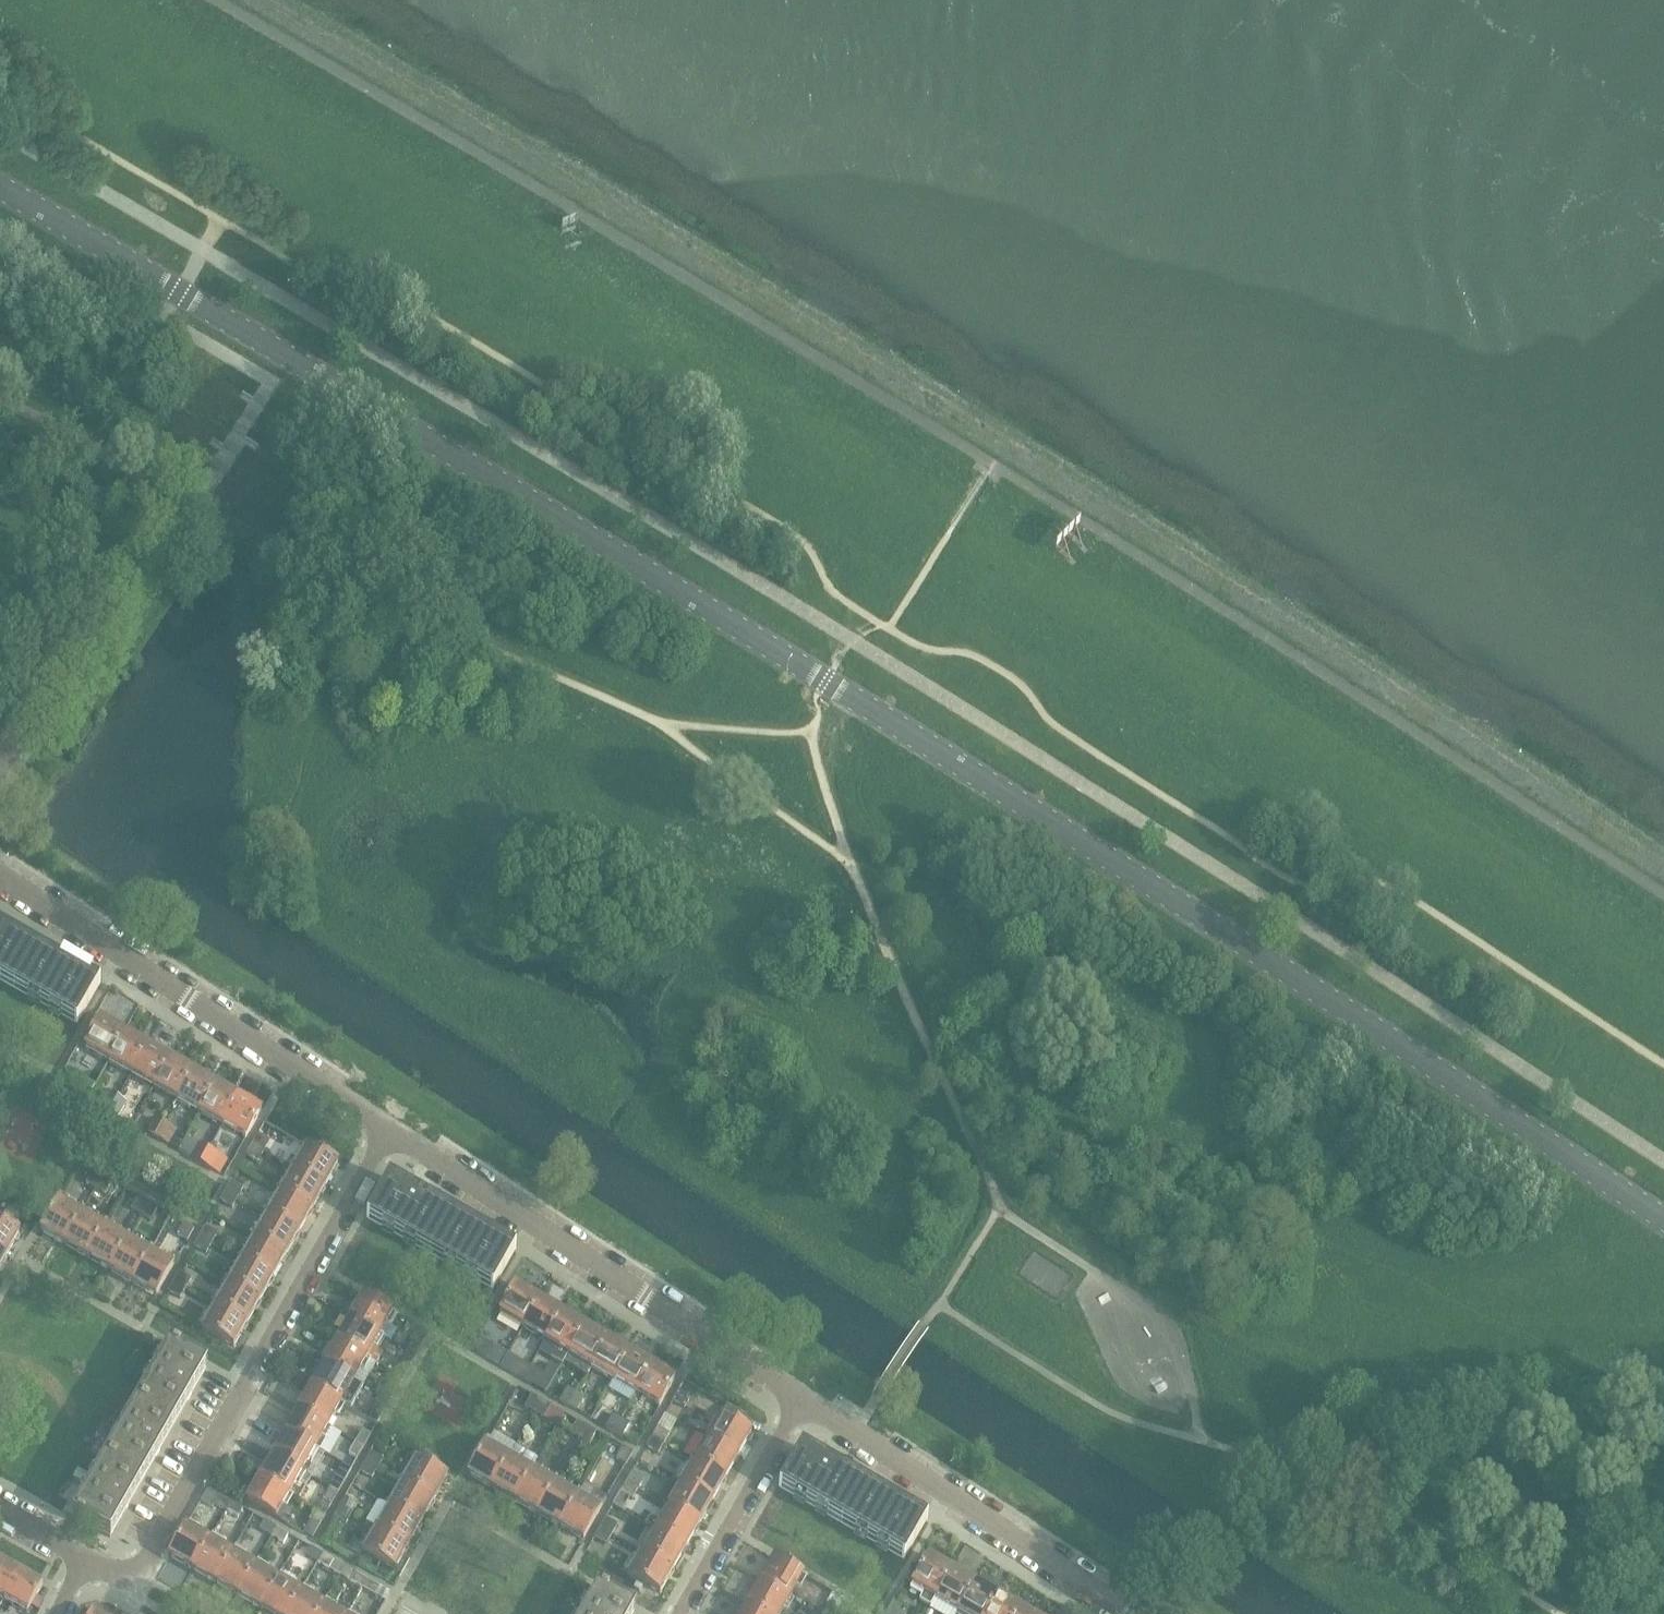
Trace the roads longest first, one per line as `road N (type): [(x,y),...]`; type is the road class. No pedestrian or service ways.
road 1 (secondary): [(1663,1214),(678,584),(0,182)]
road 2 (residential): [(390,1129),(129,1583),(82,1558)]
road 3 (residential): [(801,1397),(390,1129)]
road 4 (residential): [(390,1129),(0,874)]
road 5 (residential): [(1133,1613),(801,1397)]
road 6 (residential): [(801,1397),(678,1613)]

